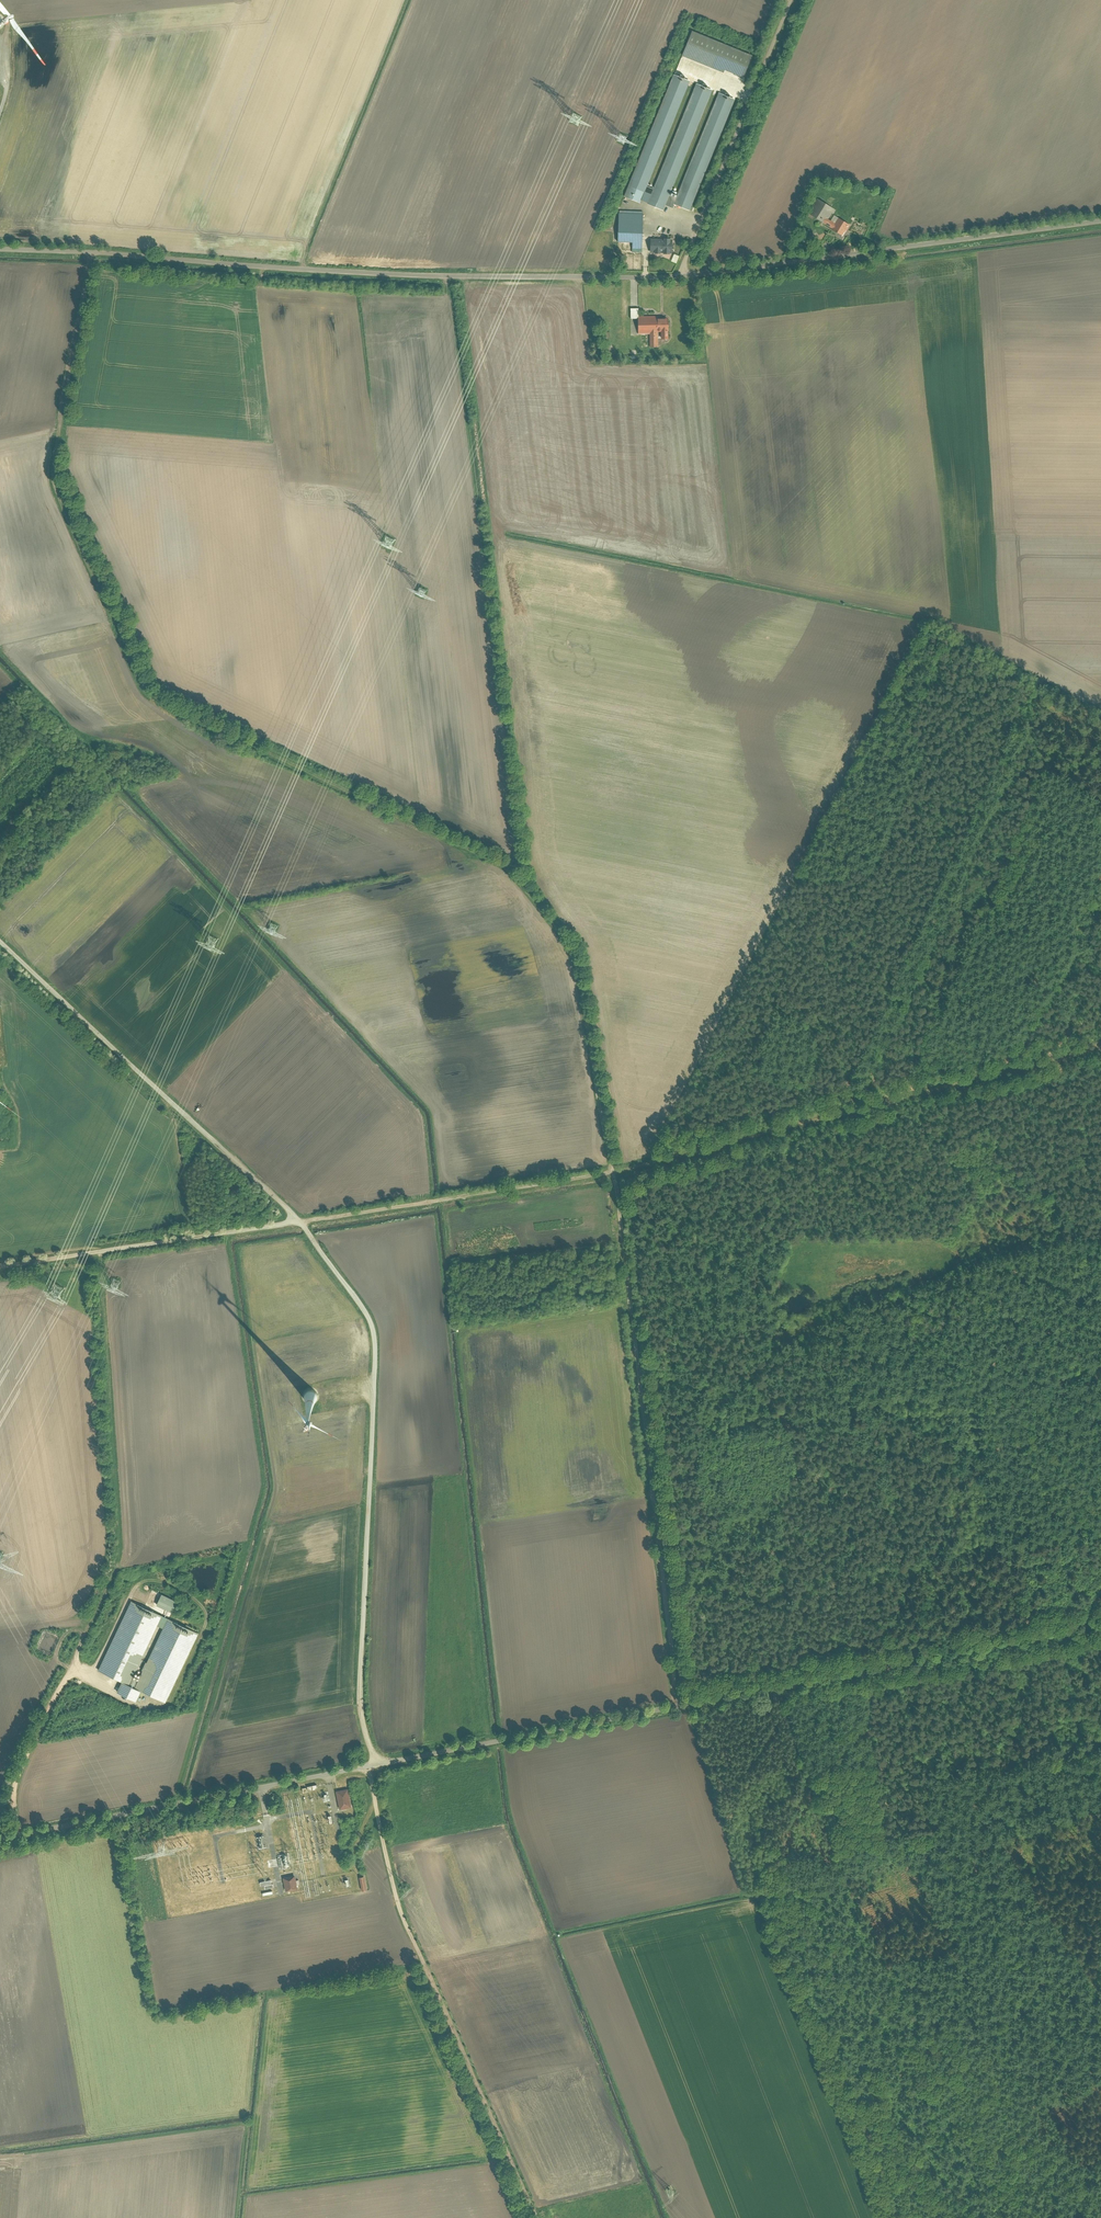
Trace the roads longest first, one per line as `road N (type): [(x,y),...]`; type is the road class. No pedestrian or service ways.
road 1 (track): [(676,1709),(615,1186),(573,956),(506,866),(150,697),(53,470),(91,253)]
road 2 (residential): [(1100,1625),(0,1839)]
road 3 (unclassified): [(1100,221),(678,275),(0,249)]
road 4 (track): [(0,1269),(613,1173)]
road 5 (track): [(301,1222),(374,1335),(360,1703),(374,1768)]
road 6 (track): [(797,1125),(796,1239),(781,1331),(1100,1279)]
road 7 (track): [(537,2217),(404,1923),(370,1769)]
road 8 (track): [(301,1222),(0,946)]
road 9 (track): [(1100,1046),(797,1125)]
road 10 (track): [(678,275),(791,0)]
road 11 (track): [(797,1125),(613,1173)]

